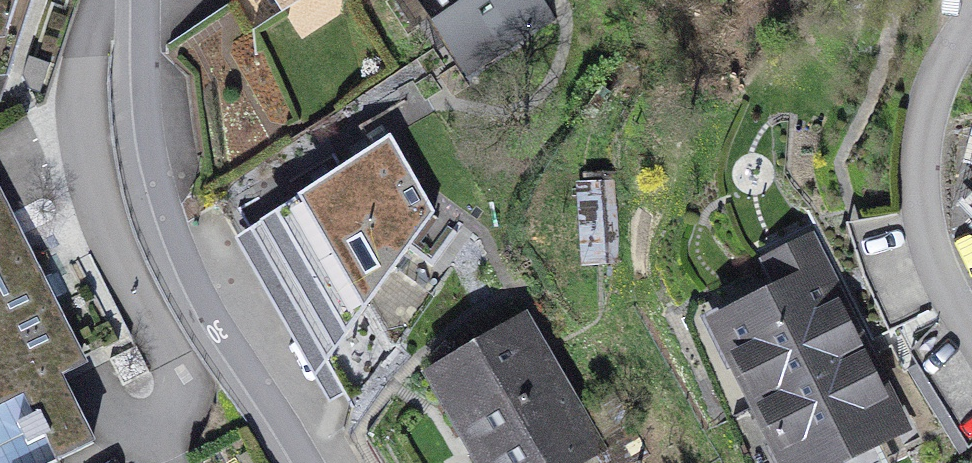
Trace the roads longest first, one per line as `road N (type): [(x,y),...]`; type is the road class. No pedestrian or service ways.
road 1 (residential): [(142,0),(147,116),(190,275),(307,462)]

